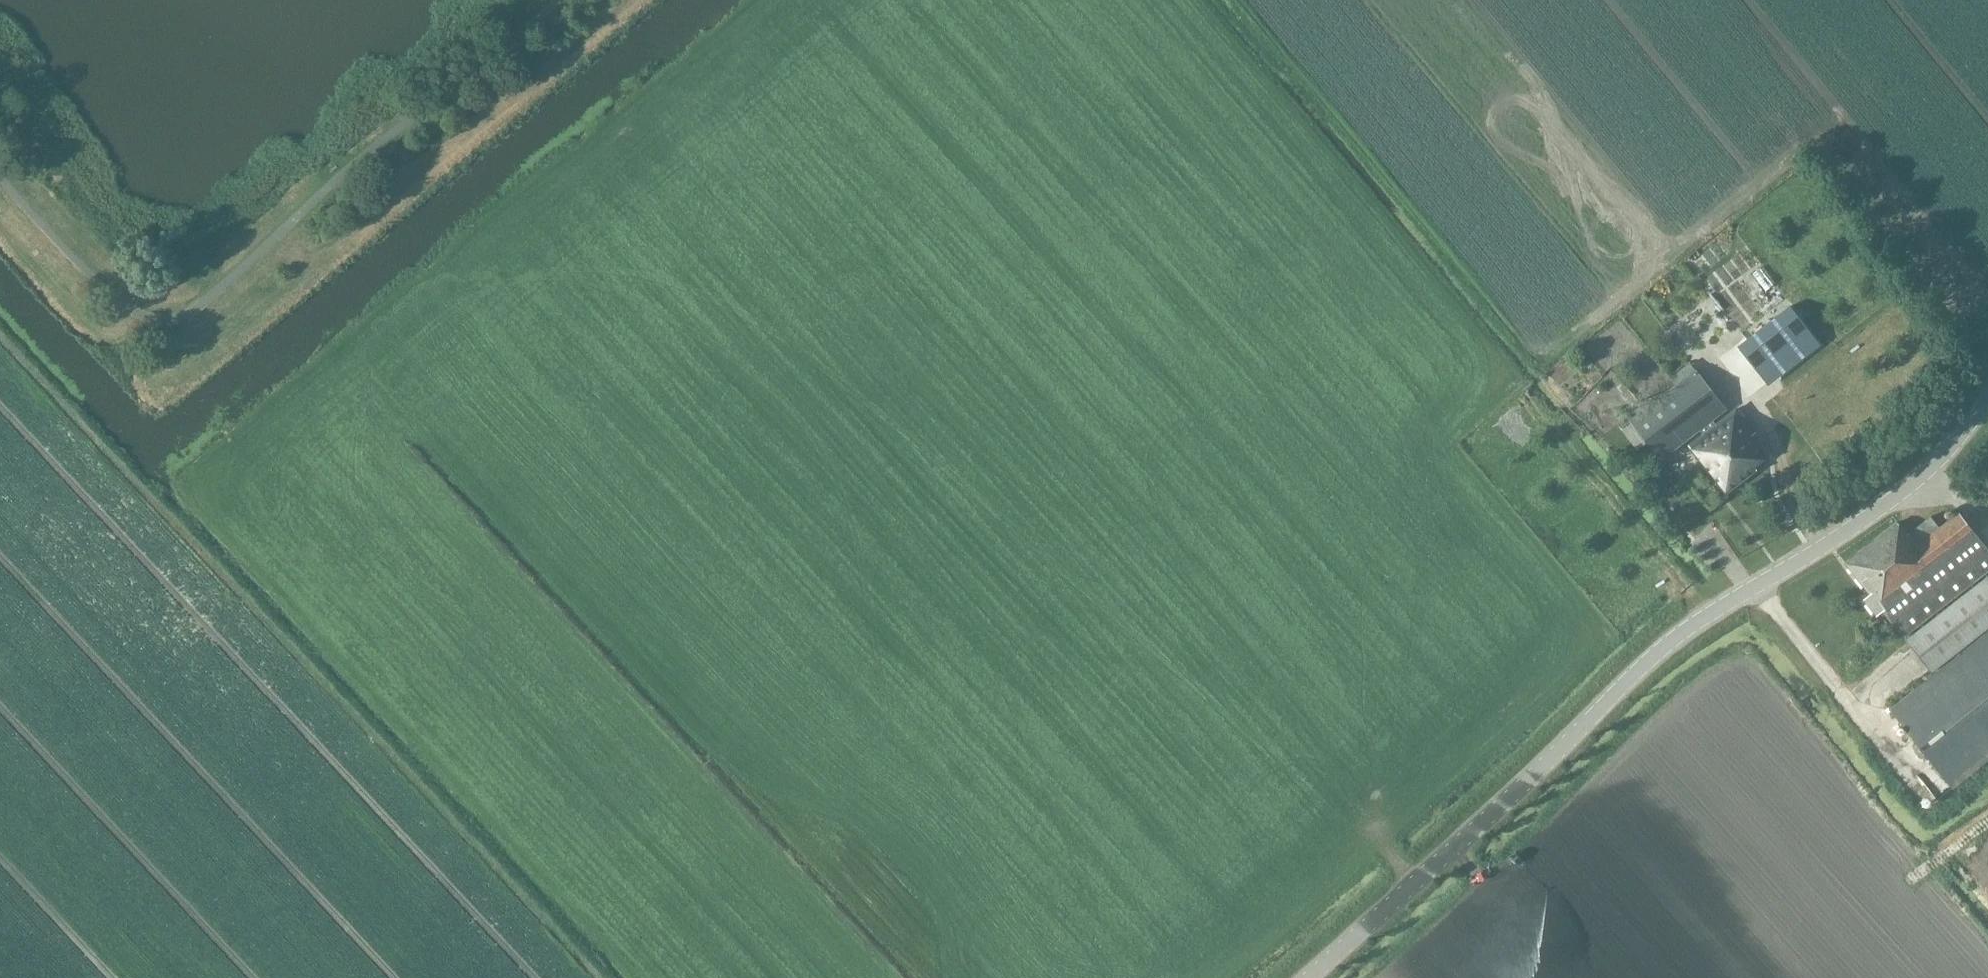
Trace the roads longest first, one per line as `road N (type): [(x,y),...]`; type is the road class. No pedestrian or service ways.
road 1 (tertiary): [(1306,977),(1723,608),(1915,487),(1987,399)]

